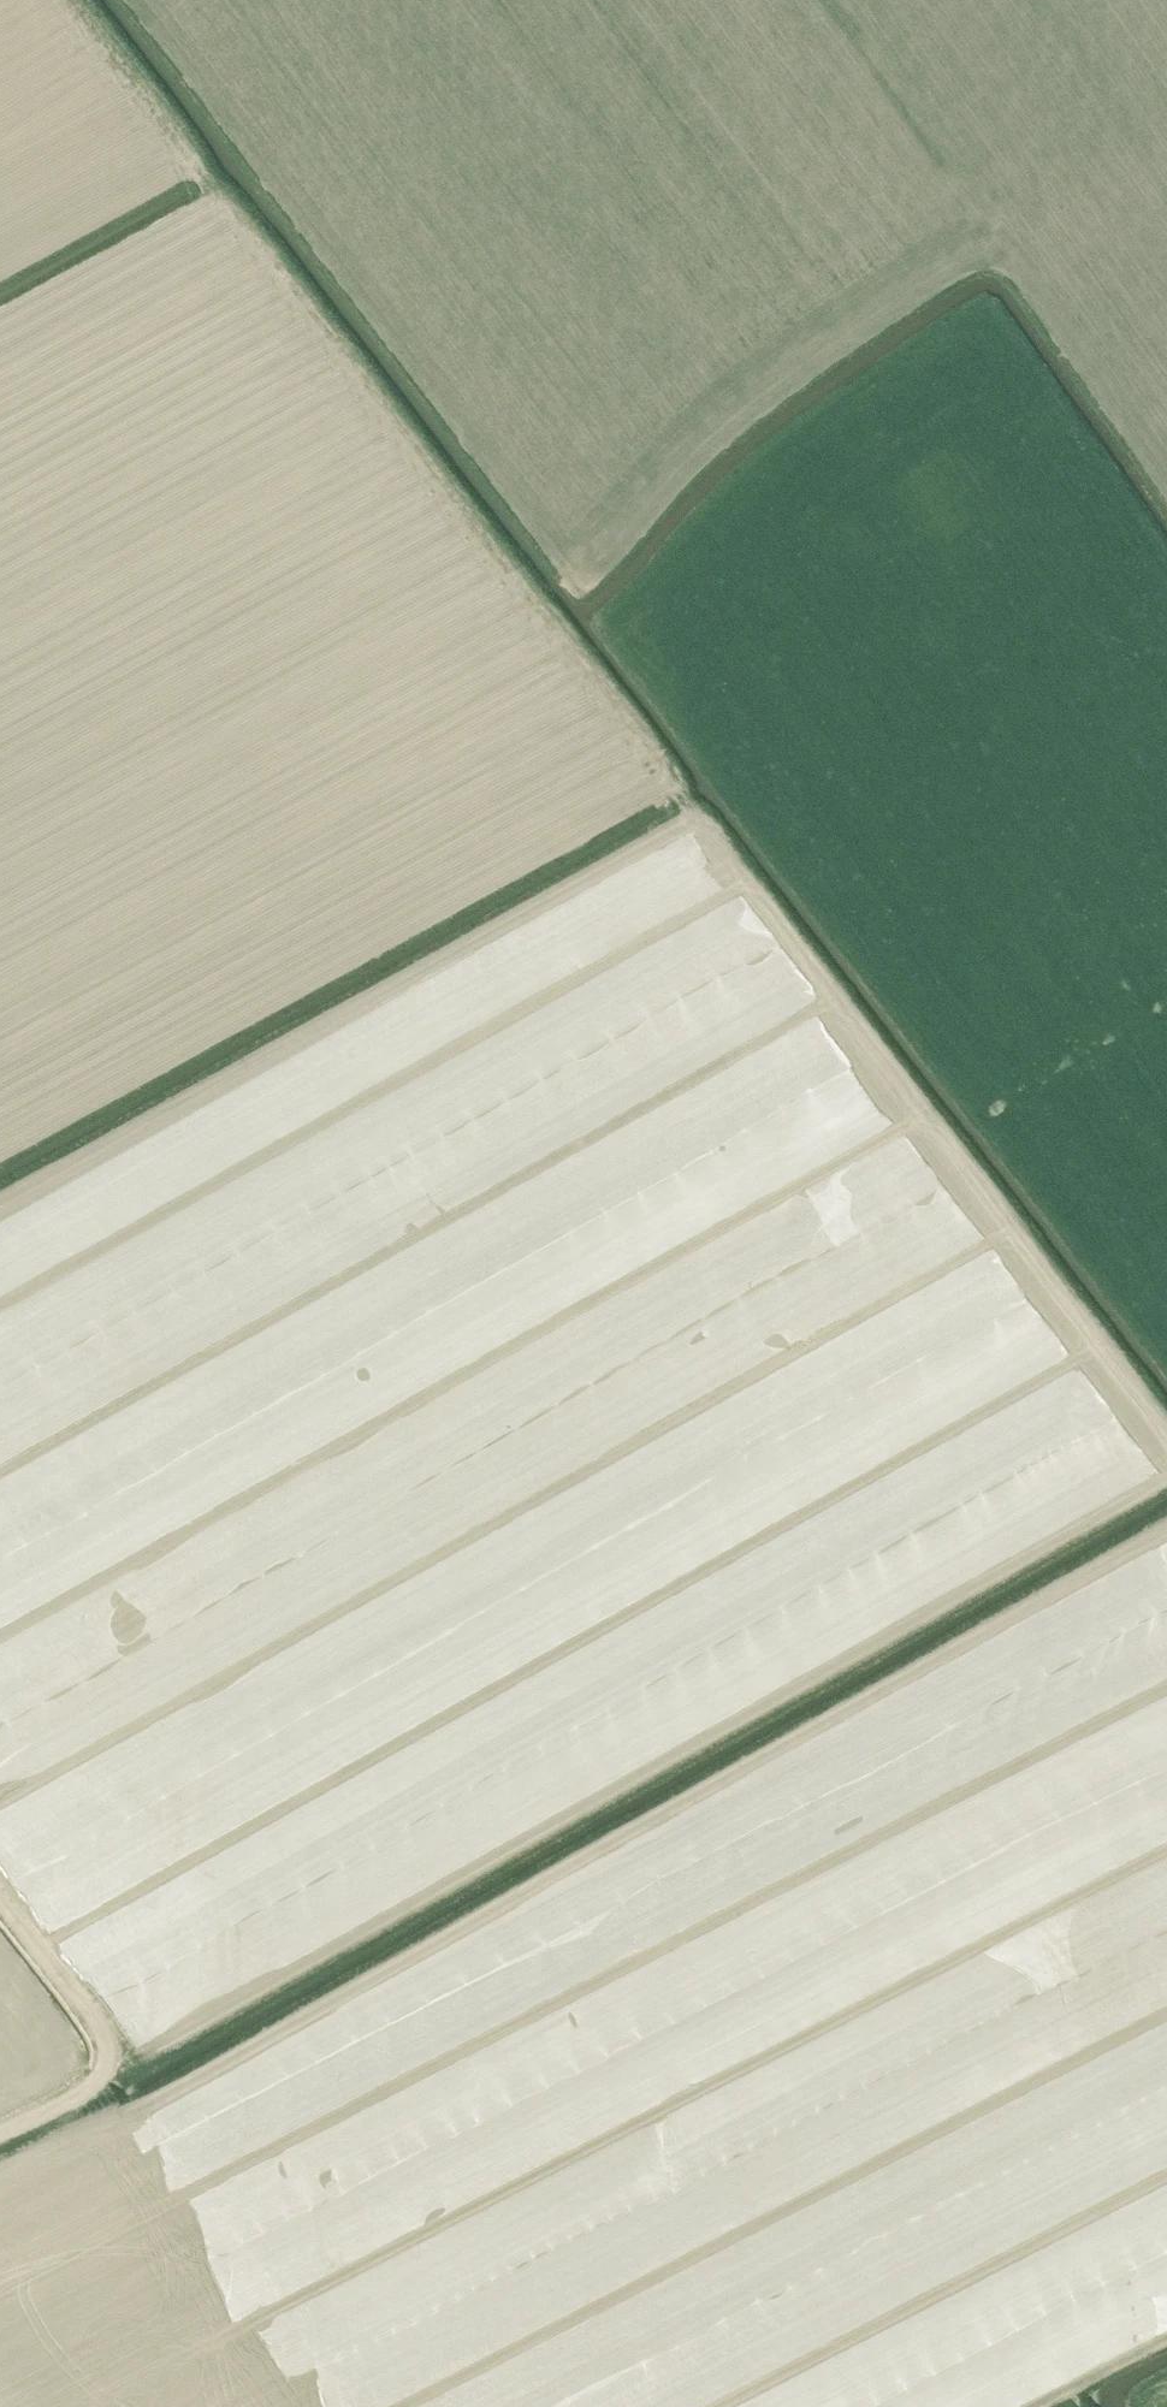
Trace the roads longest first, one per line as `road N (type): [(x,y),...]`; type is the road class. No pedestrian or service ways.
road 1 (track): [(0,2140),(97,2089),(105,2048),(0,1909)]

